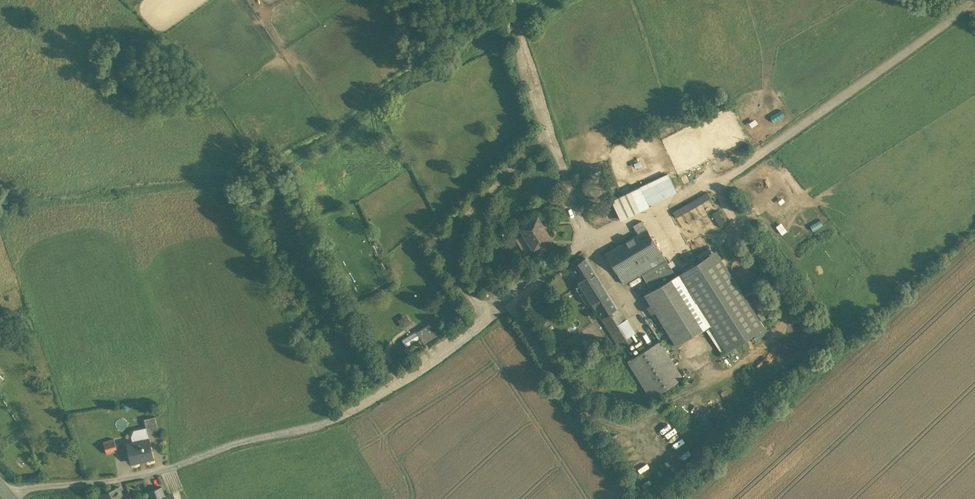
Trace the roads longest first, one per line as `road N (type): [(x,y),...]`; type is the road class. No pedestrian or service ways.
road 1 (unclassified): [(484,319),(402,384),(344,416),(149,473),(10,489)]
road 2 (track): [(745,229),(793,313),(786,338),(640,417),(610,419),(580,406),(513,300)]
road 3 (track): [(588,237),(704,187),(969,2)]
road 4 (unclassified): [(484,319),(588,237),(551,130)]
road 5 (unclassified): [(551,130),(460,220),(450,242),(453,267),(484,319)]
road 6 (unclassified): [(511,0),(551,130)]

